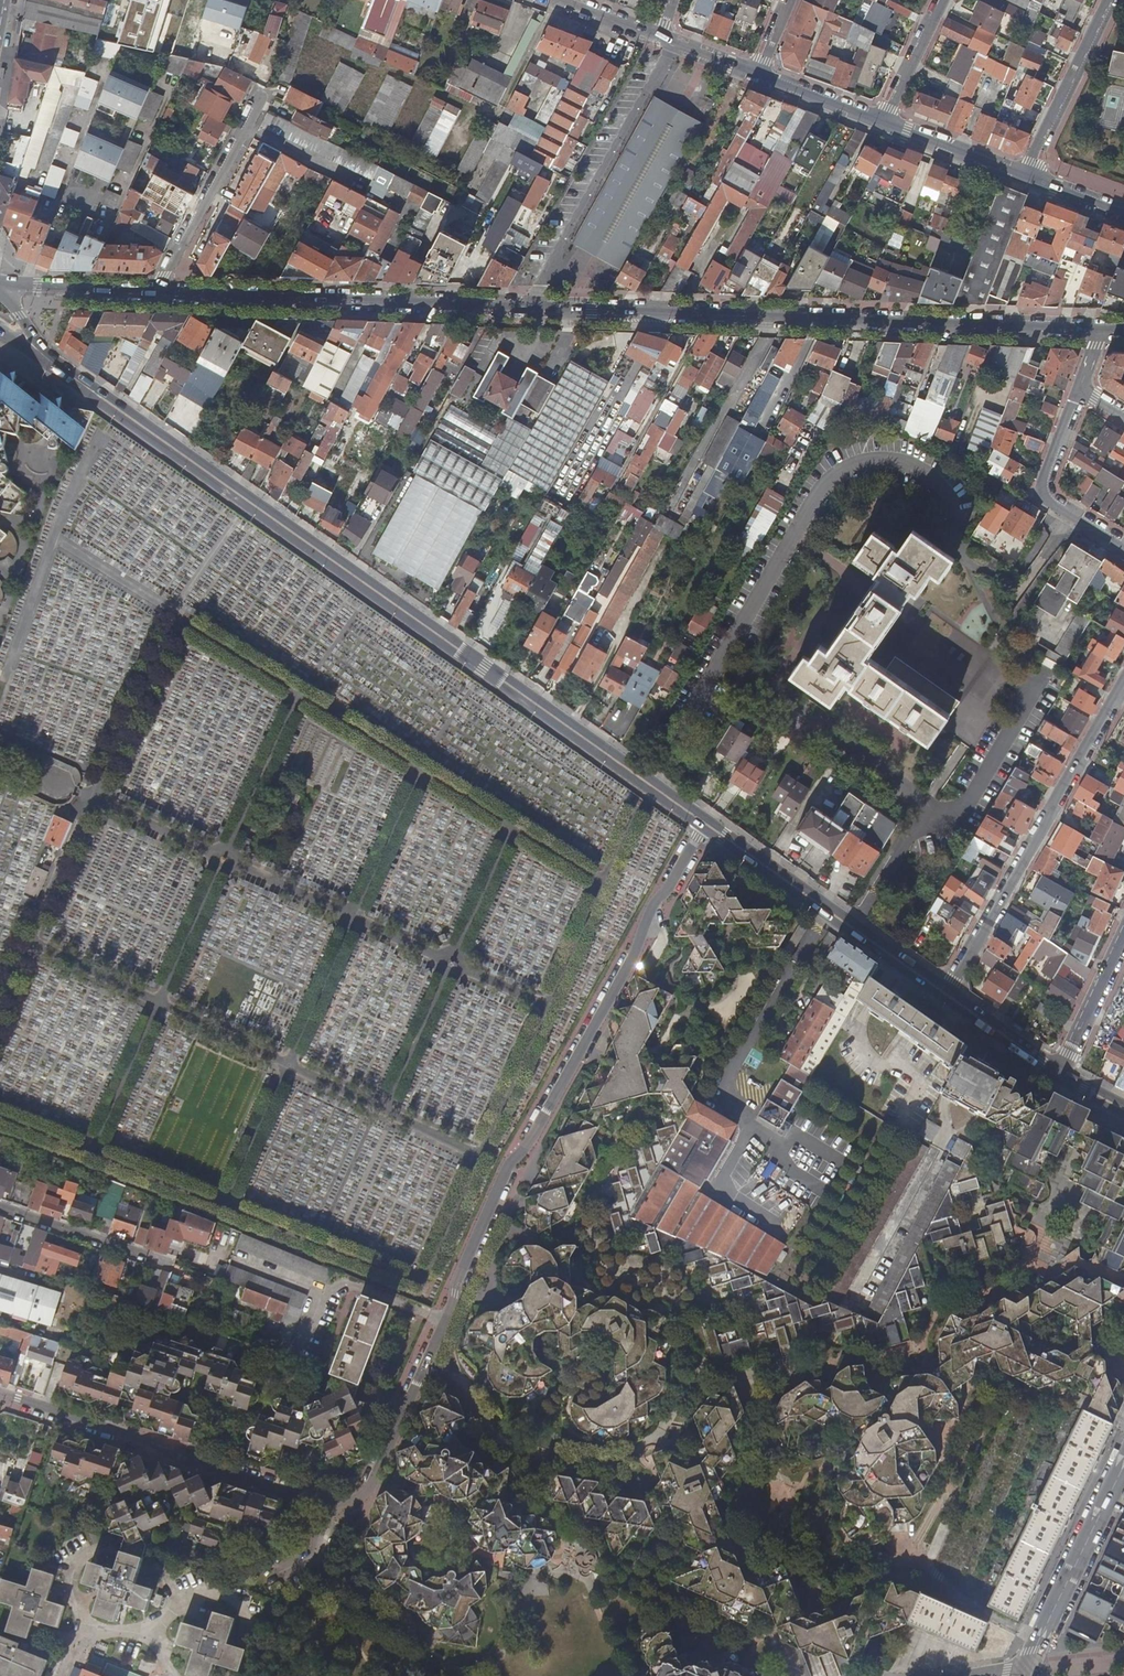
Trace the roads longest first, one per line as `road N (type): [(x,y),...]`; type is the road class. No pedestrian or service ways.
road 1 (residential): [(0,1397),(352,1515),(510,1165),(572,1071),(650,911),(708,826)]
road 2 (secondary): [(708,826),(47,357)]
road 3 (residential): [(1100,331),(525,311)]
road 4 (residential): [(525,311),(153,297)]
road 5 (residential): [(946,995),(1123,682)]
road 6 (residential): [(676,43),(525,311)]
road 7 (secondary): [(946,995),(708,826)]
road 8 (residential): [(263,99),(153,297)]
road 9 (residential): [(1123,1481),(1028,1667)]
road 10 (residential): [(1123,548),(1044,494),(1081,390)]
road 11 (residential): [(1109,0),(1025,177)]
road 12 (residential): [(170,1262),(0,1207)]
road 13 (residential): [(153,297),(0,283)]
road 14 (residential): [(883,123),(1025,177)]
road 15 (residential): [(1123,939),(1059,1075)]
road 16 (secondary): [(1059,1075),(946,995)]
road 17 (residential): [(883,123),(943,0)]
road 18 (residential): [(760,76),(883,123)]

